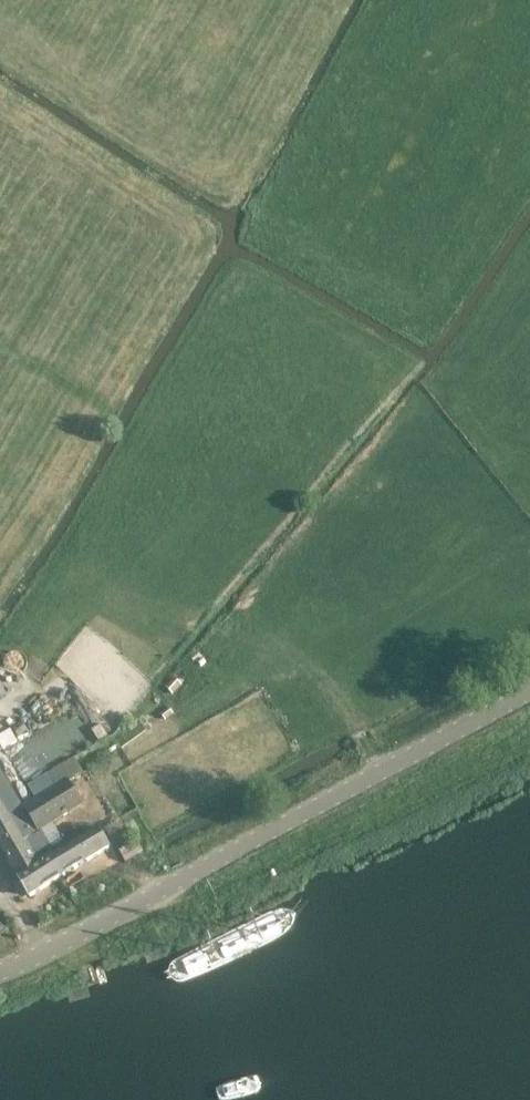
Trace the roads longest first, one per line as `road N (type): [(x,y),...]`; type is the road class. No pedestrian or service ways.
road 1 (unclassified): [(529,691),(0,972)]

